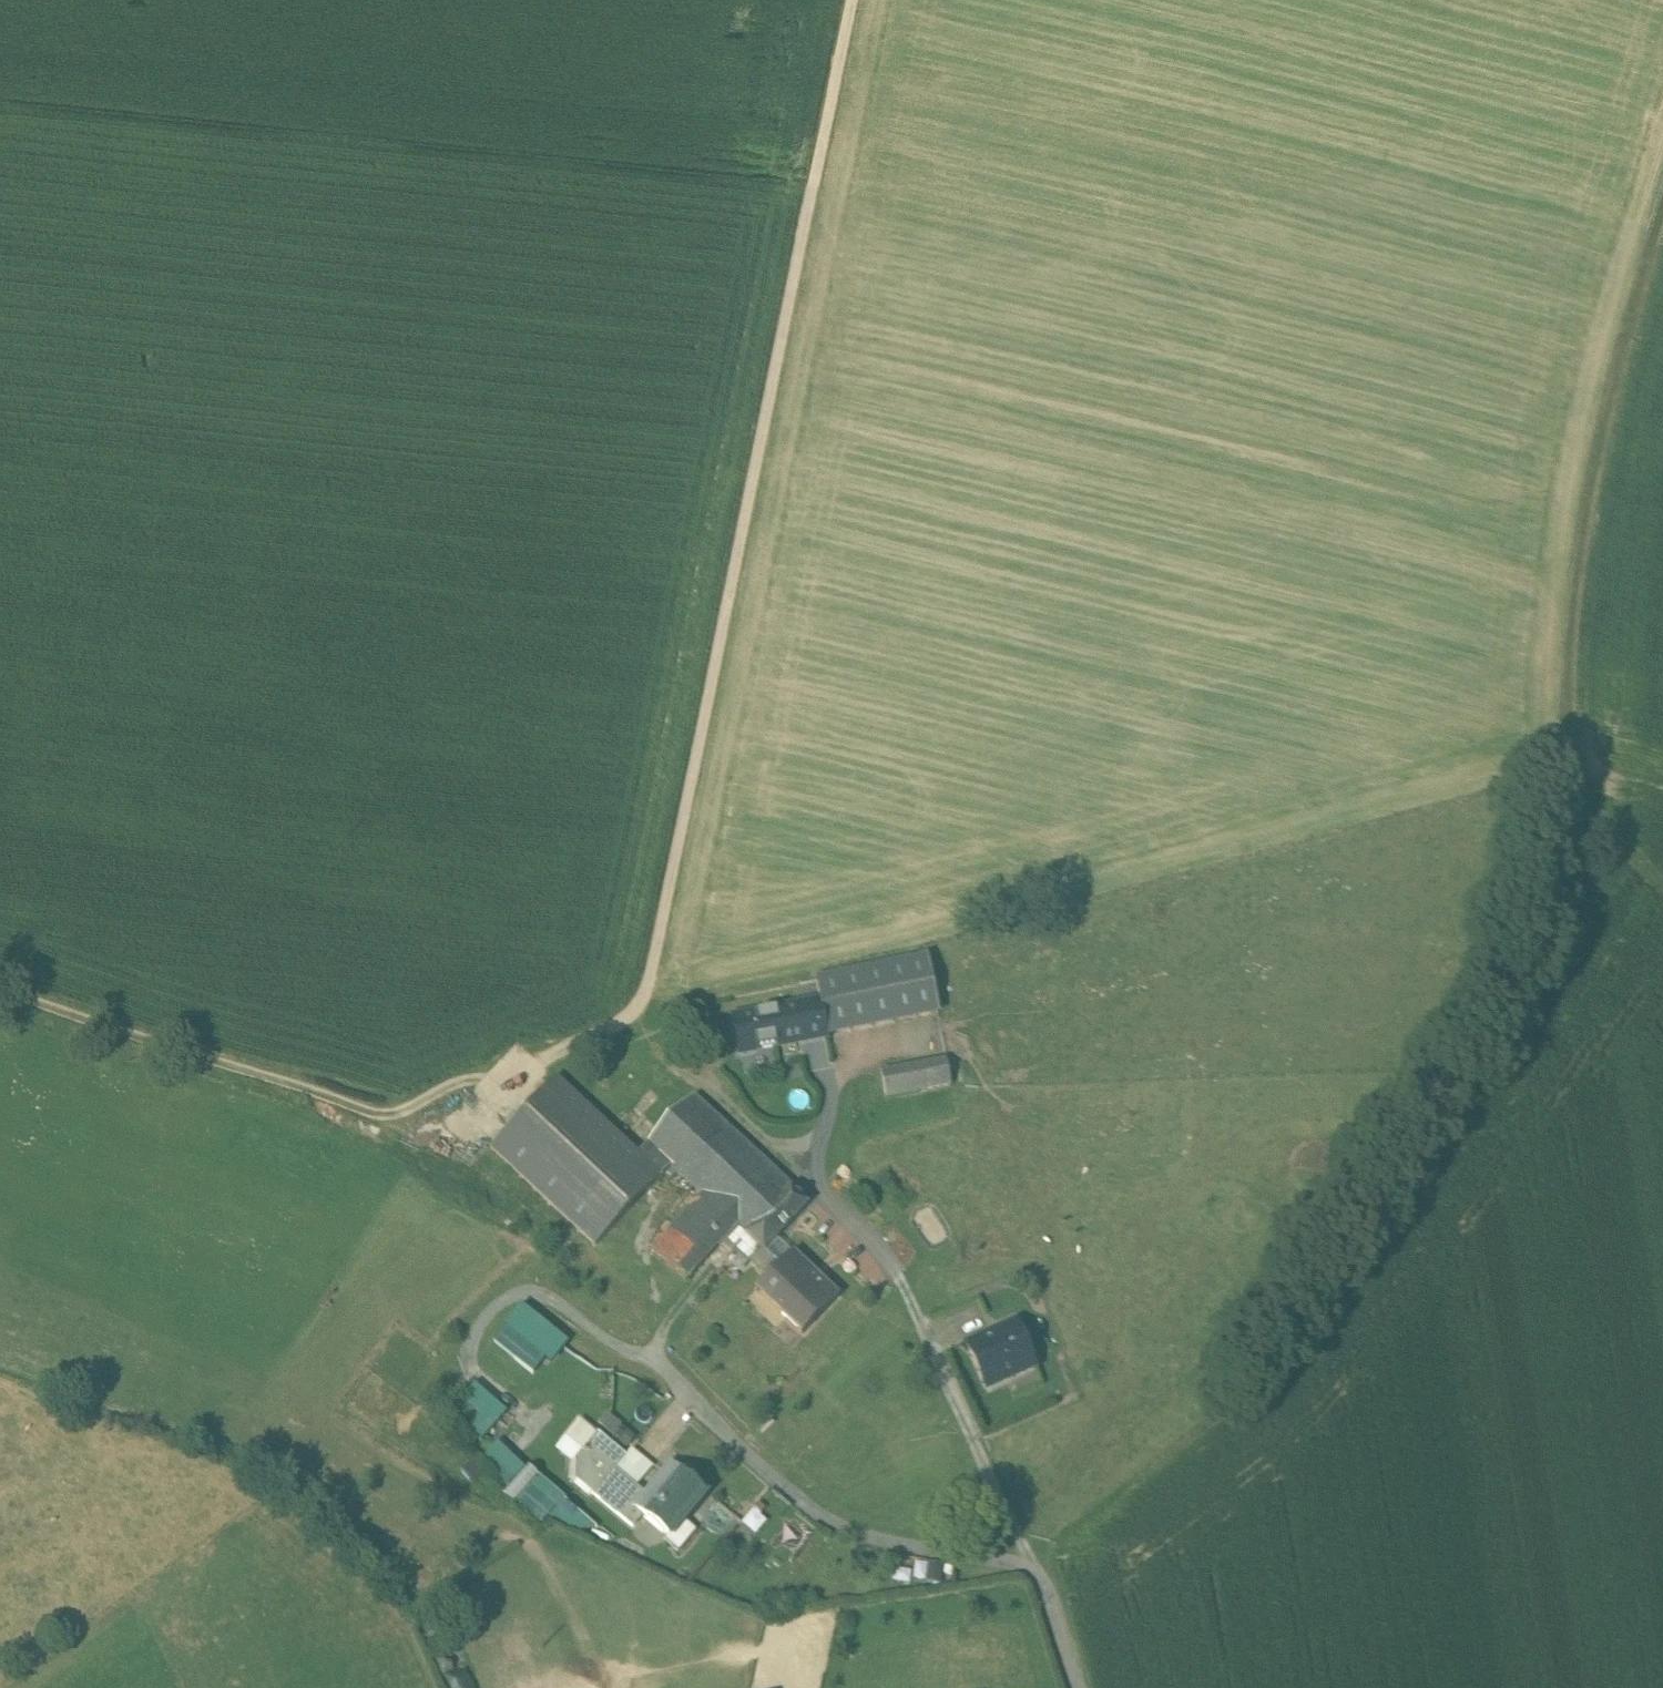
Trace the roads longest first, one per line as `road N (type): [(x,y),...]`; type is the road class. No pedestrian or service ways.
road 1 (track): [(644,1014),(855,0)]
road 2 (track): [(0,996),(367,1113),(399,1110),(644,1014)]
road 3 (track): [(726,1099),(664,1060),(650,1043),(644,1014)]

